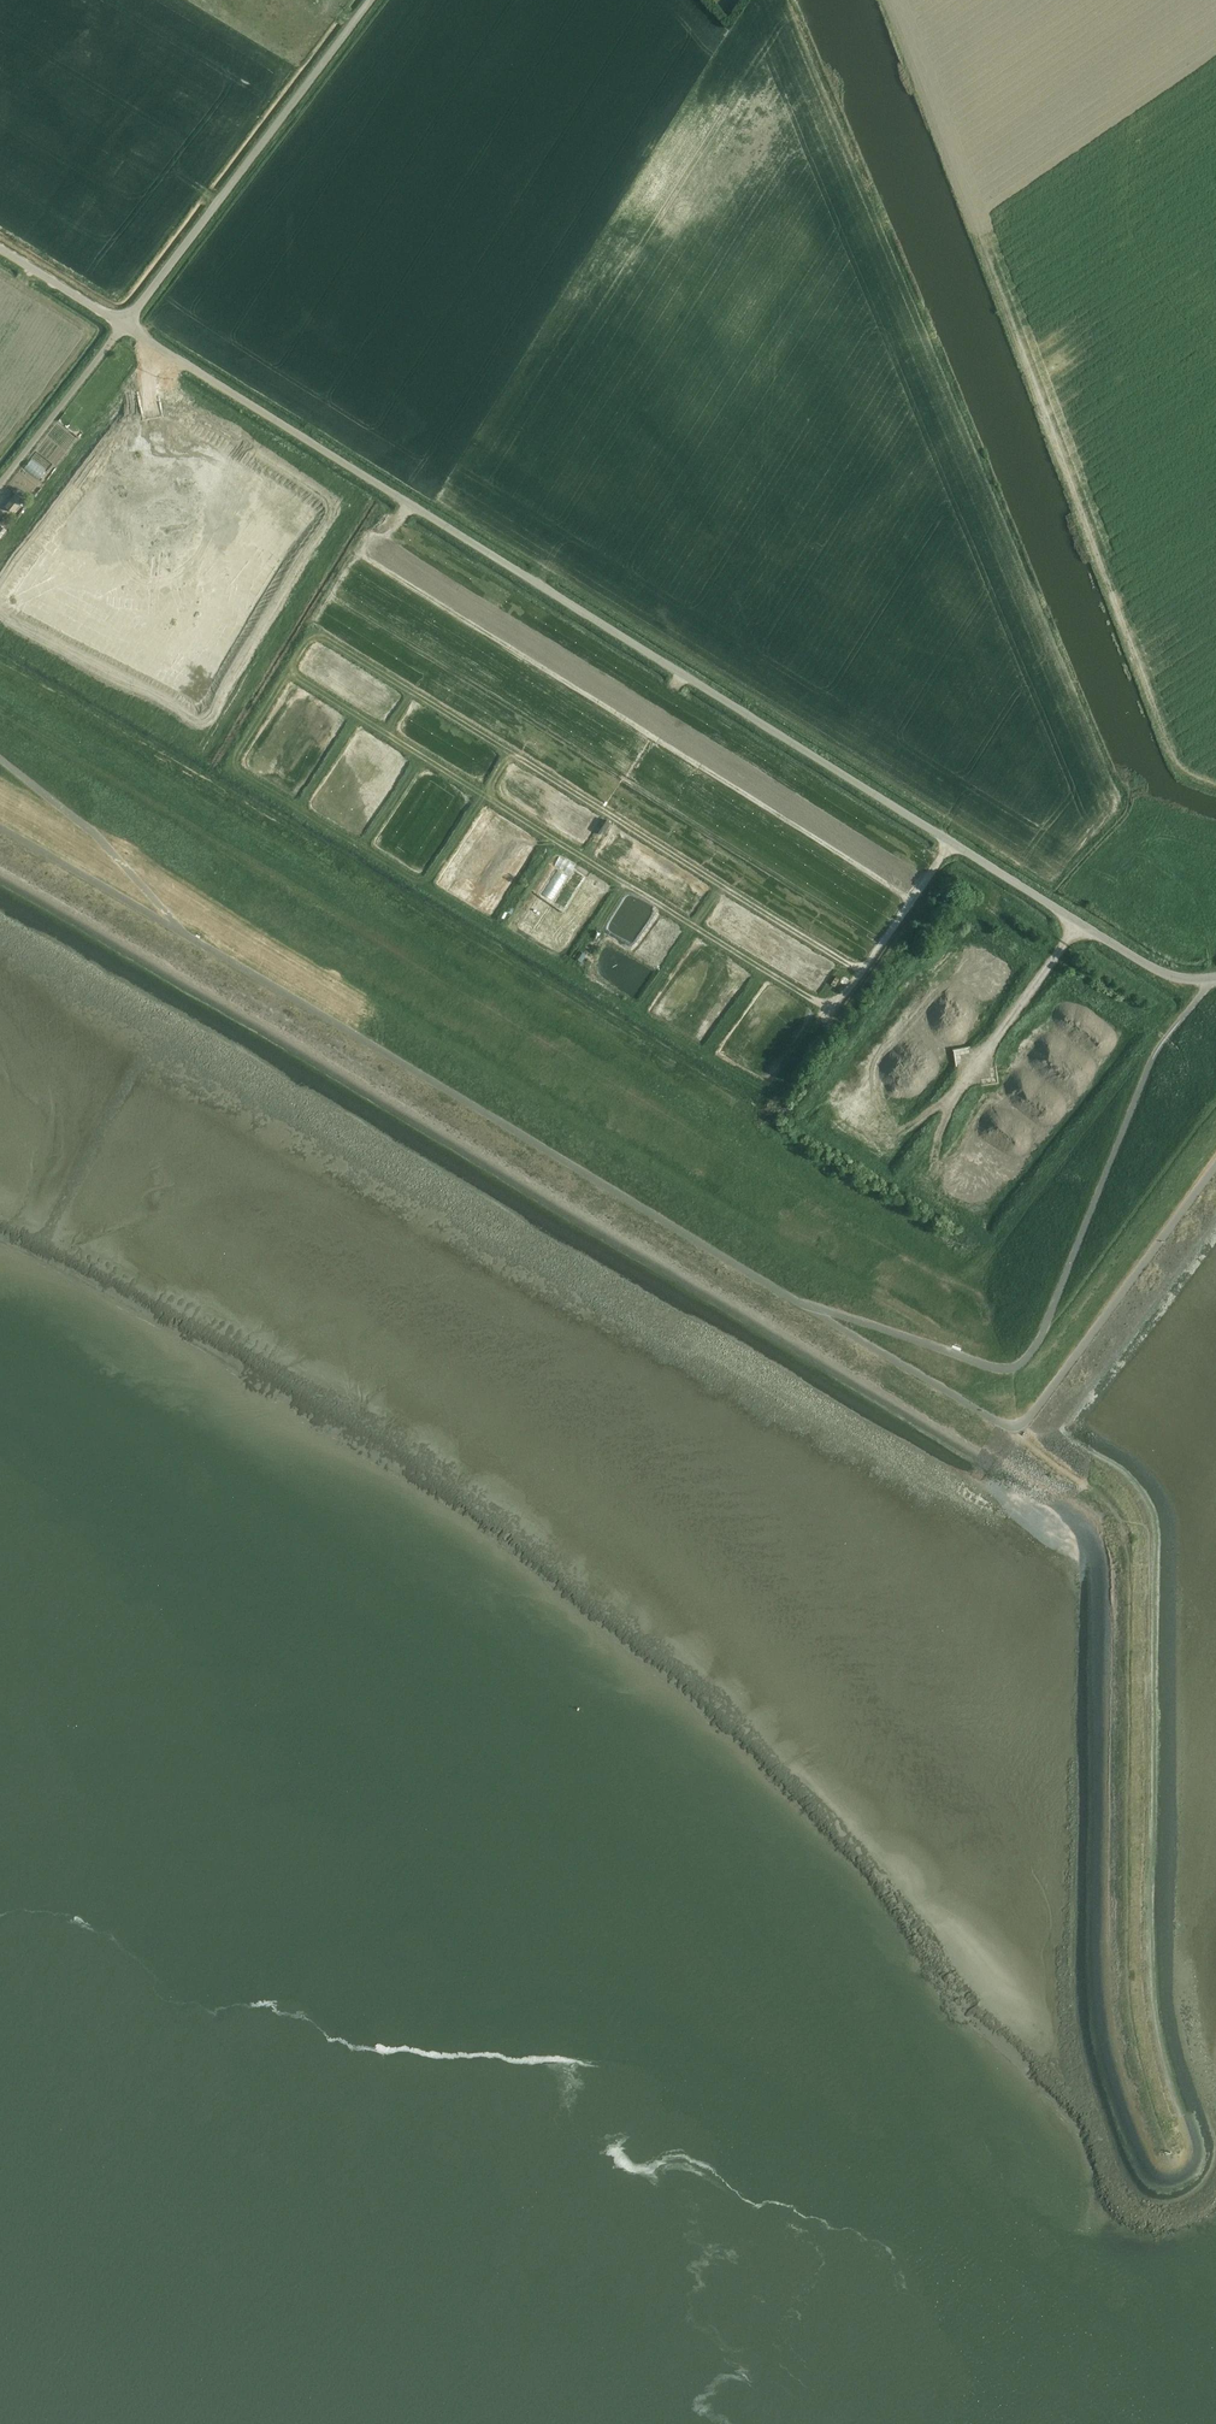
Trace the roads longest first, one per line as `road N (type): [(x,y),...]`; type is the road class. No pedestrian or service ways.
road 1 (unclassified): [(125,324),(1142,961),(1181,978),(1215,982)]
road 2 (unclassified): [(125,324),(371,0)]
road 3 (unclassified): [(0,483),(125,324)]
road 4 (unclassified): [(125,324),(0,246)]

